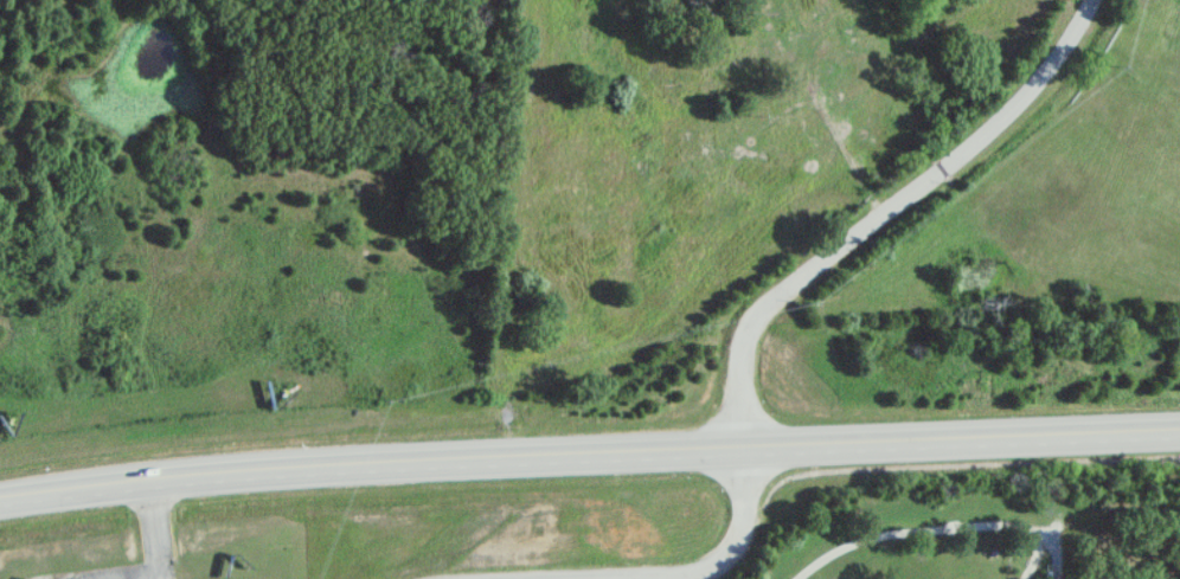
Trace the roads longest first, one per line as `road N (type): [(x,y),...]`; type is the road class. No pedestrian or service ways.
road 1 (primary): [(0,504),(334,459),(1179,427)]
road 2 (residential): [(743,444),(737,368),(753,317),(1015,101),(1087,0)]
road 3 (residential): [(581,578),(712,565),(740,521),(743,444)]

